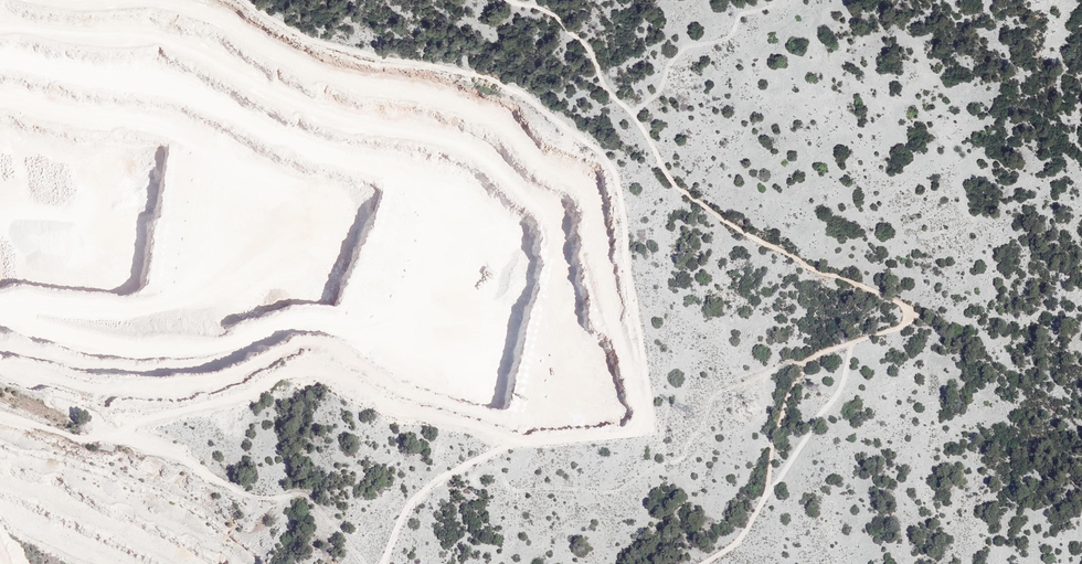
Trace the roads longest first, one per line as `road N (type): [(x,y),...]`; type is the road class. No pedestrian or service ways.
road 1 (track): [(515,0),(558,17),(584,42),(679,188),(786,252),(902,303),(910,316),(902,326),(805,361),(772,442),(766,495),(742,537),(699,563)]
road 2 (track): [(766,495),(840,392),(851,343)]

